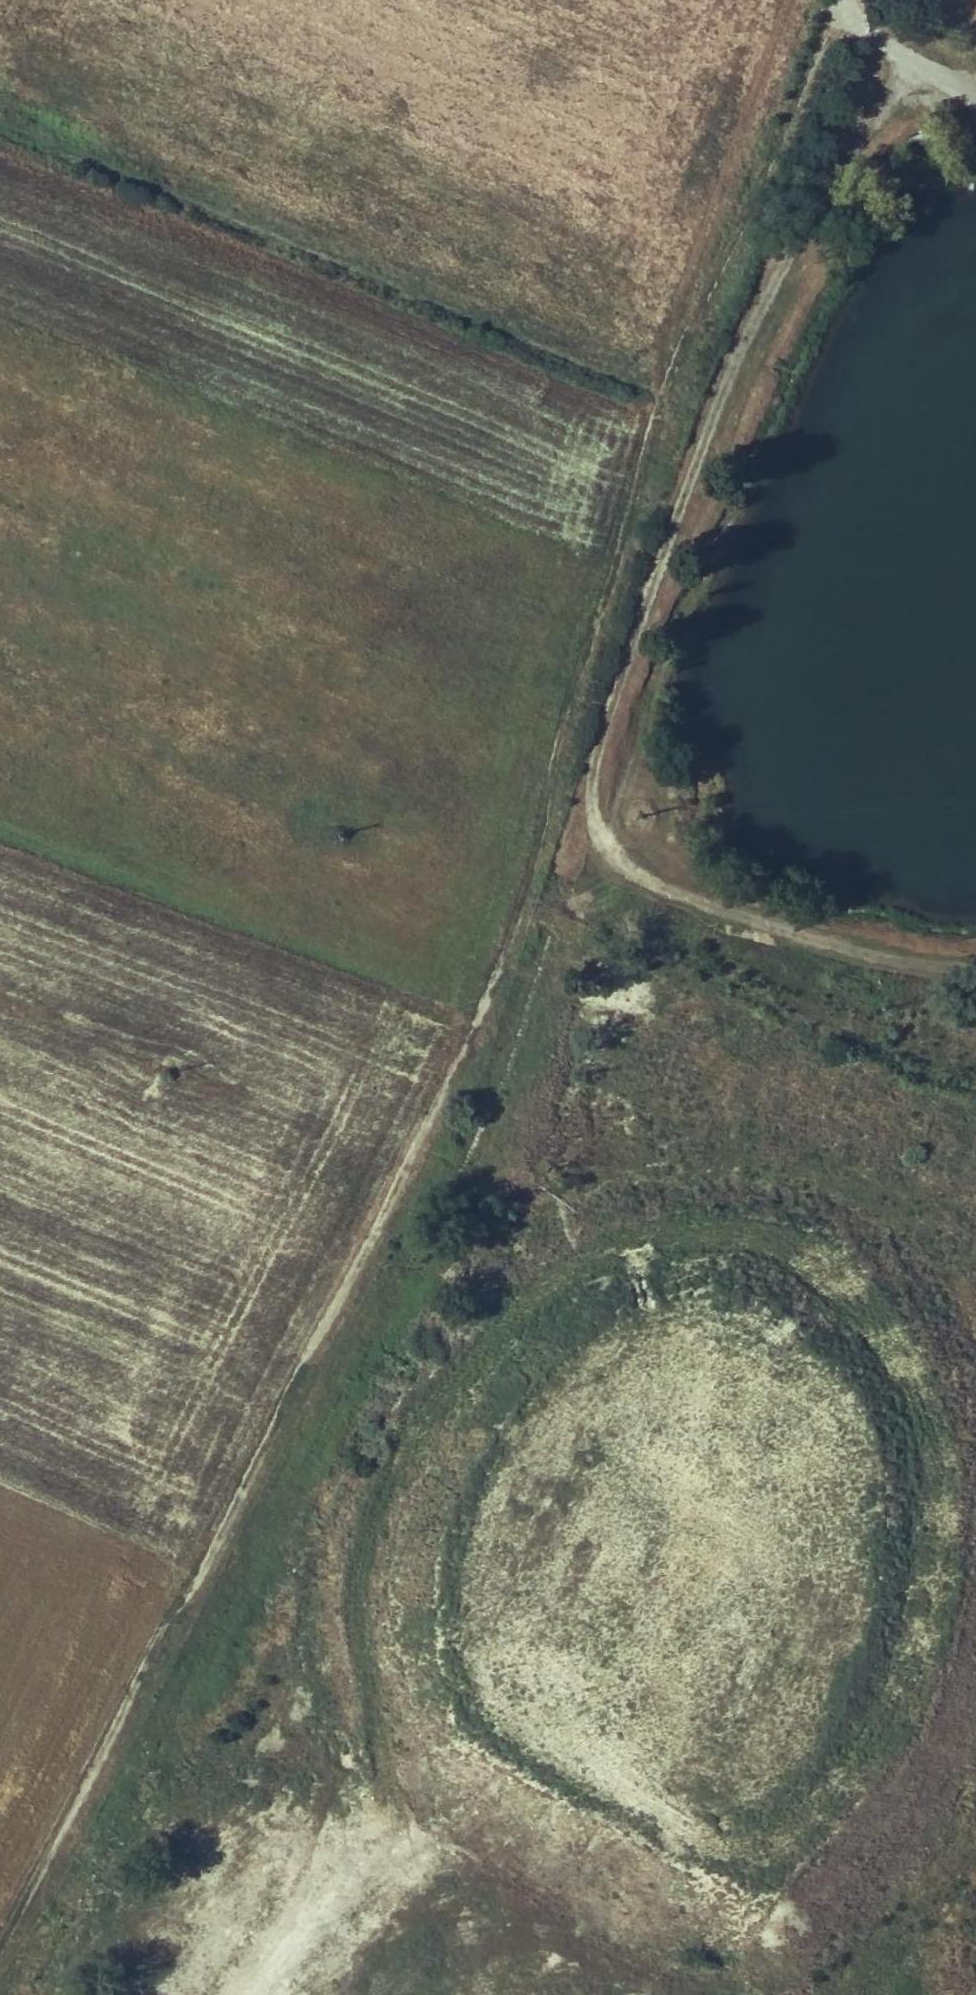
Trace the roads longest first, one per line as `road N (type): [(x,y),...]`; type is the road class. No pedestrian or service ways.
road 1 (track): [(975,97),(888,49),(859,20),(853,0)]

